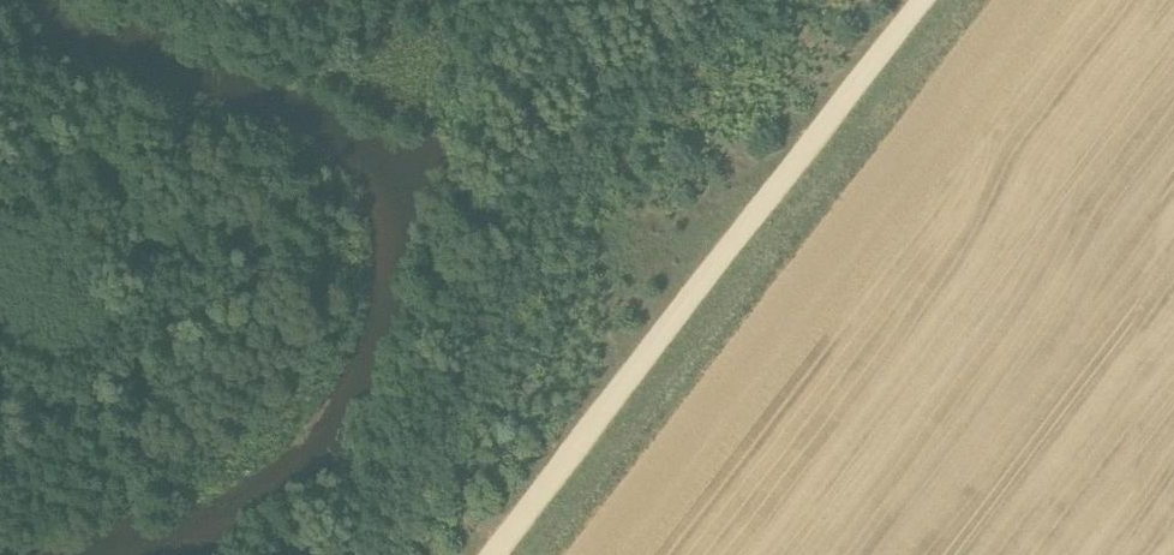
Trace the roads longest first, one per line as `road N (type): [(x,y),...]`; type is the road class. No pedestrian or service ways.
road 1 (track): [(909,0),(481,554)]

